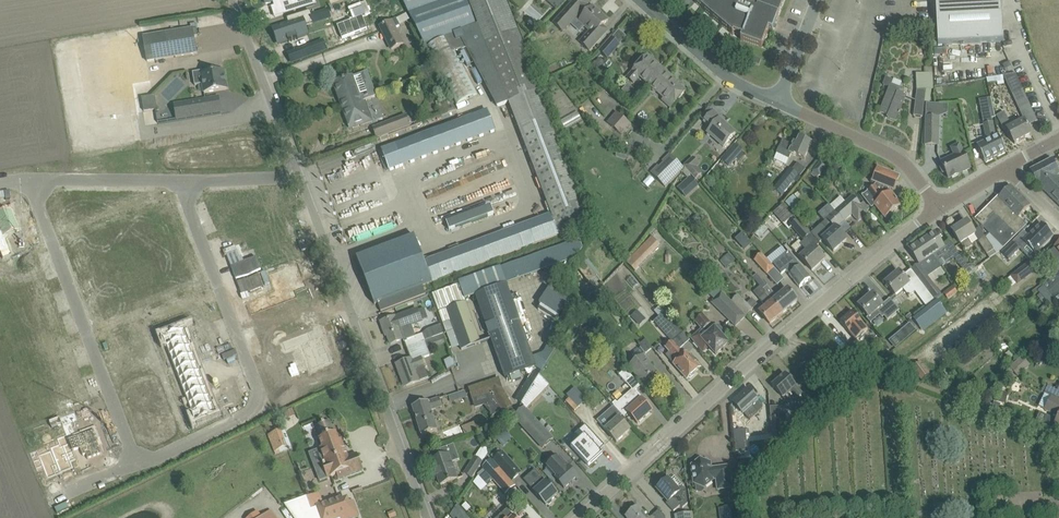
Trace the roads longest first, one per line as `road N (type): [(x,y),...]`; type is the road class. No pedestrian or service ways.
road 1 (unclassified): [(577,517),(938,209)]
road 2 (residential): [(136,464),(263,403),(182,180)]
road 3 (unclassified): [(427,517),(300,177)]
road 4 (residential): [(29,181),(136,464)]
road 5 (unclassified): [(938,209),(904,162),(775,102)]
road 6 (unclassified): [(300,177),(234,0)]
road 7 (unclassified): [(775,102),(723,76),(639,0)]
road 8 (residential): [(182,180),(29,181)]

